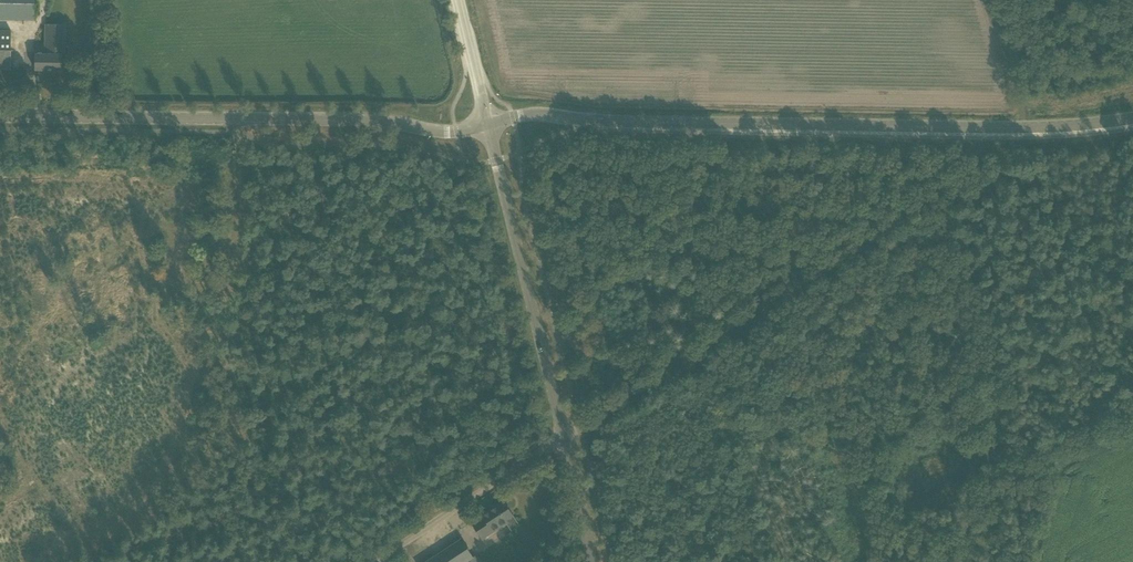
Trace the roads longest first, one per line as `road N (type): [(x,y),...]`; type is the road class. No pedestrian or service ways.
road 1 (tertiary): [(487,124),(551,114),(1011,129),(1132,118)]
road 2 (tertiary): [(487,124),(443,133),(380,121),(0,116)]
road 3 (track): [(881,557),(827,414),(790,391),(735,336),(721,337),(564,436)]
road 4 (tertiary): [(594,561),(487,124)]
road 5 (track): [(370,561),(564,436)]
road 6 (tertiary): [(487,124),(458,0)]

